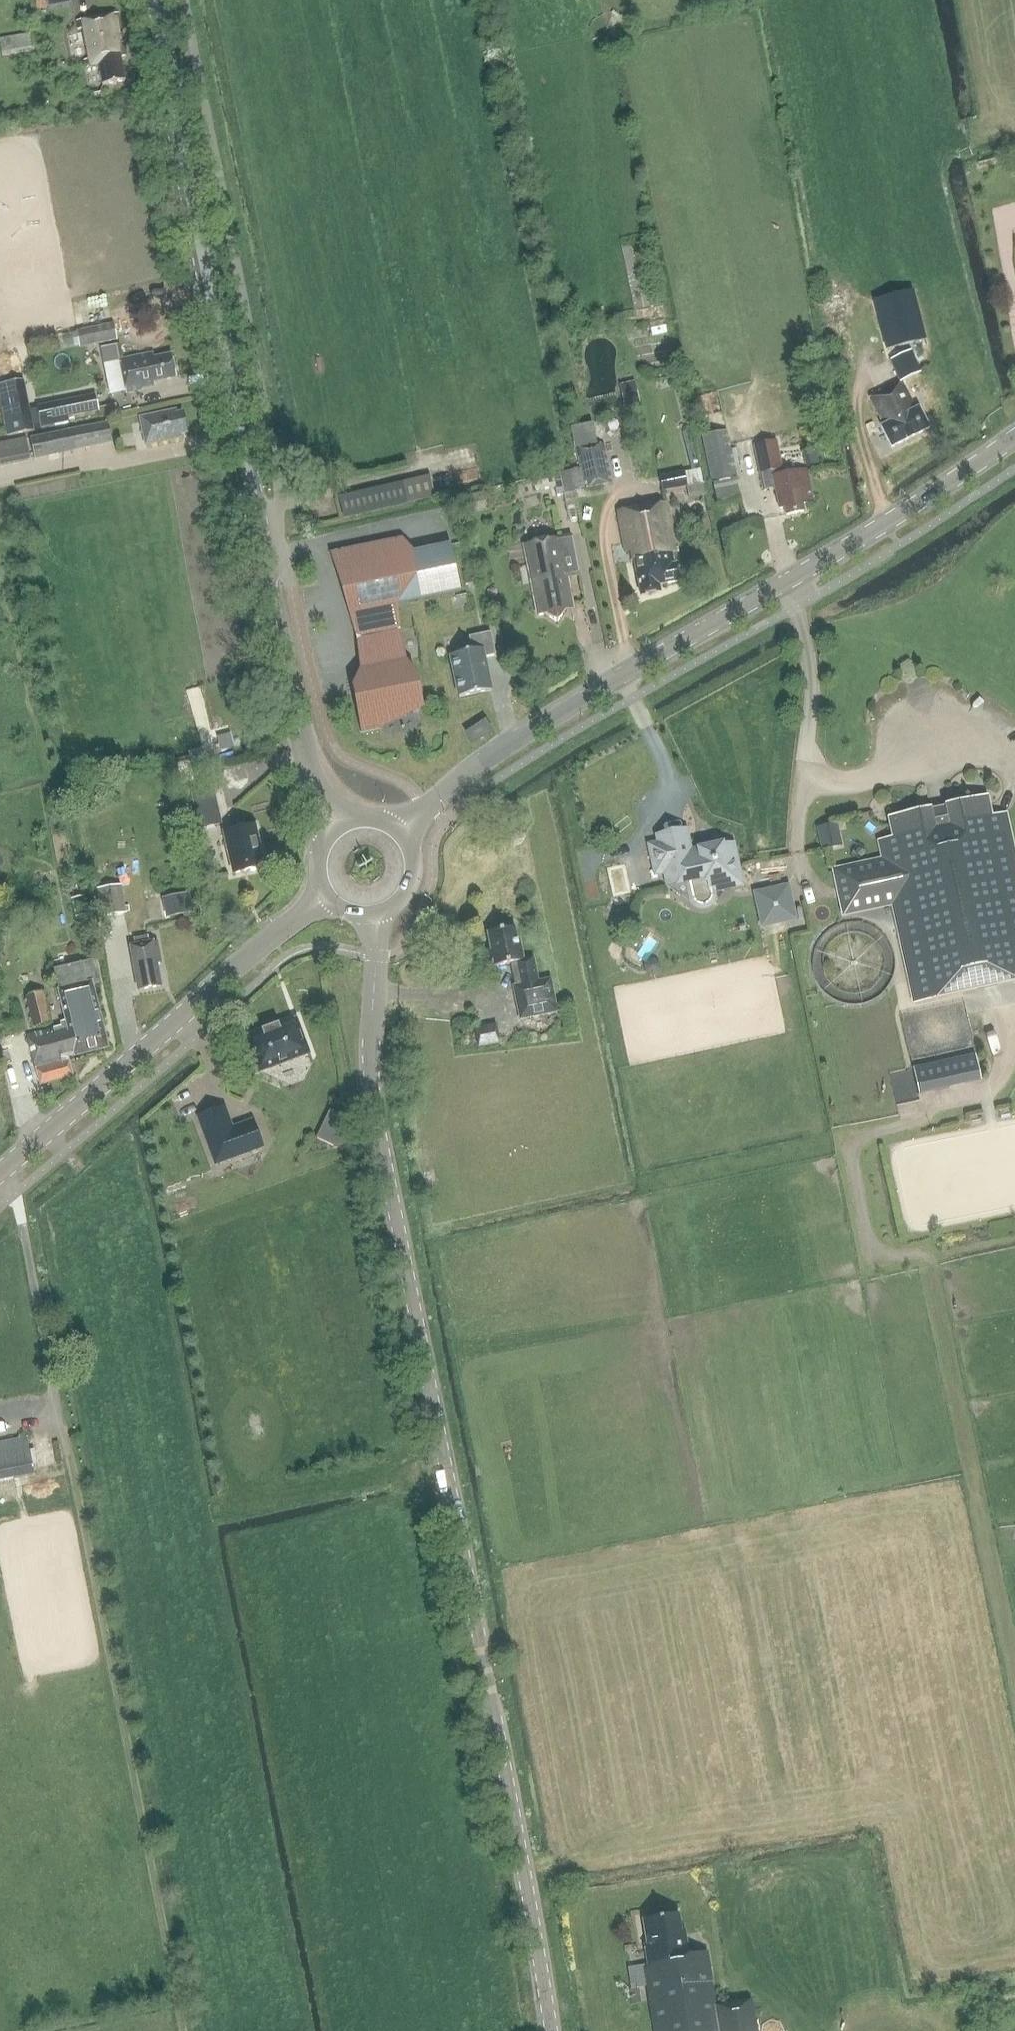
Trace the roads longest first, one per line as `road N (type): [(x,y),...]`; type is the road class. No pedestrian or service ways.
road 1 (tertiary): [(544,2030),(369,1078),(374,913)]
road 2 (tertiary): [(336,827),(308,775),(293,707),(149,0)]
road 3 (tertiary): [(401,834),(529,732),(881,529),(1014,435)]
road 4 (track): [(68,1454),(183,2030)]
road 5 (tertiary): [(0,1175),(326,894)]

